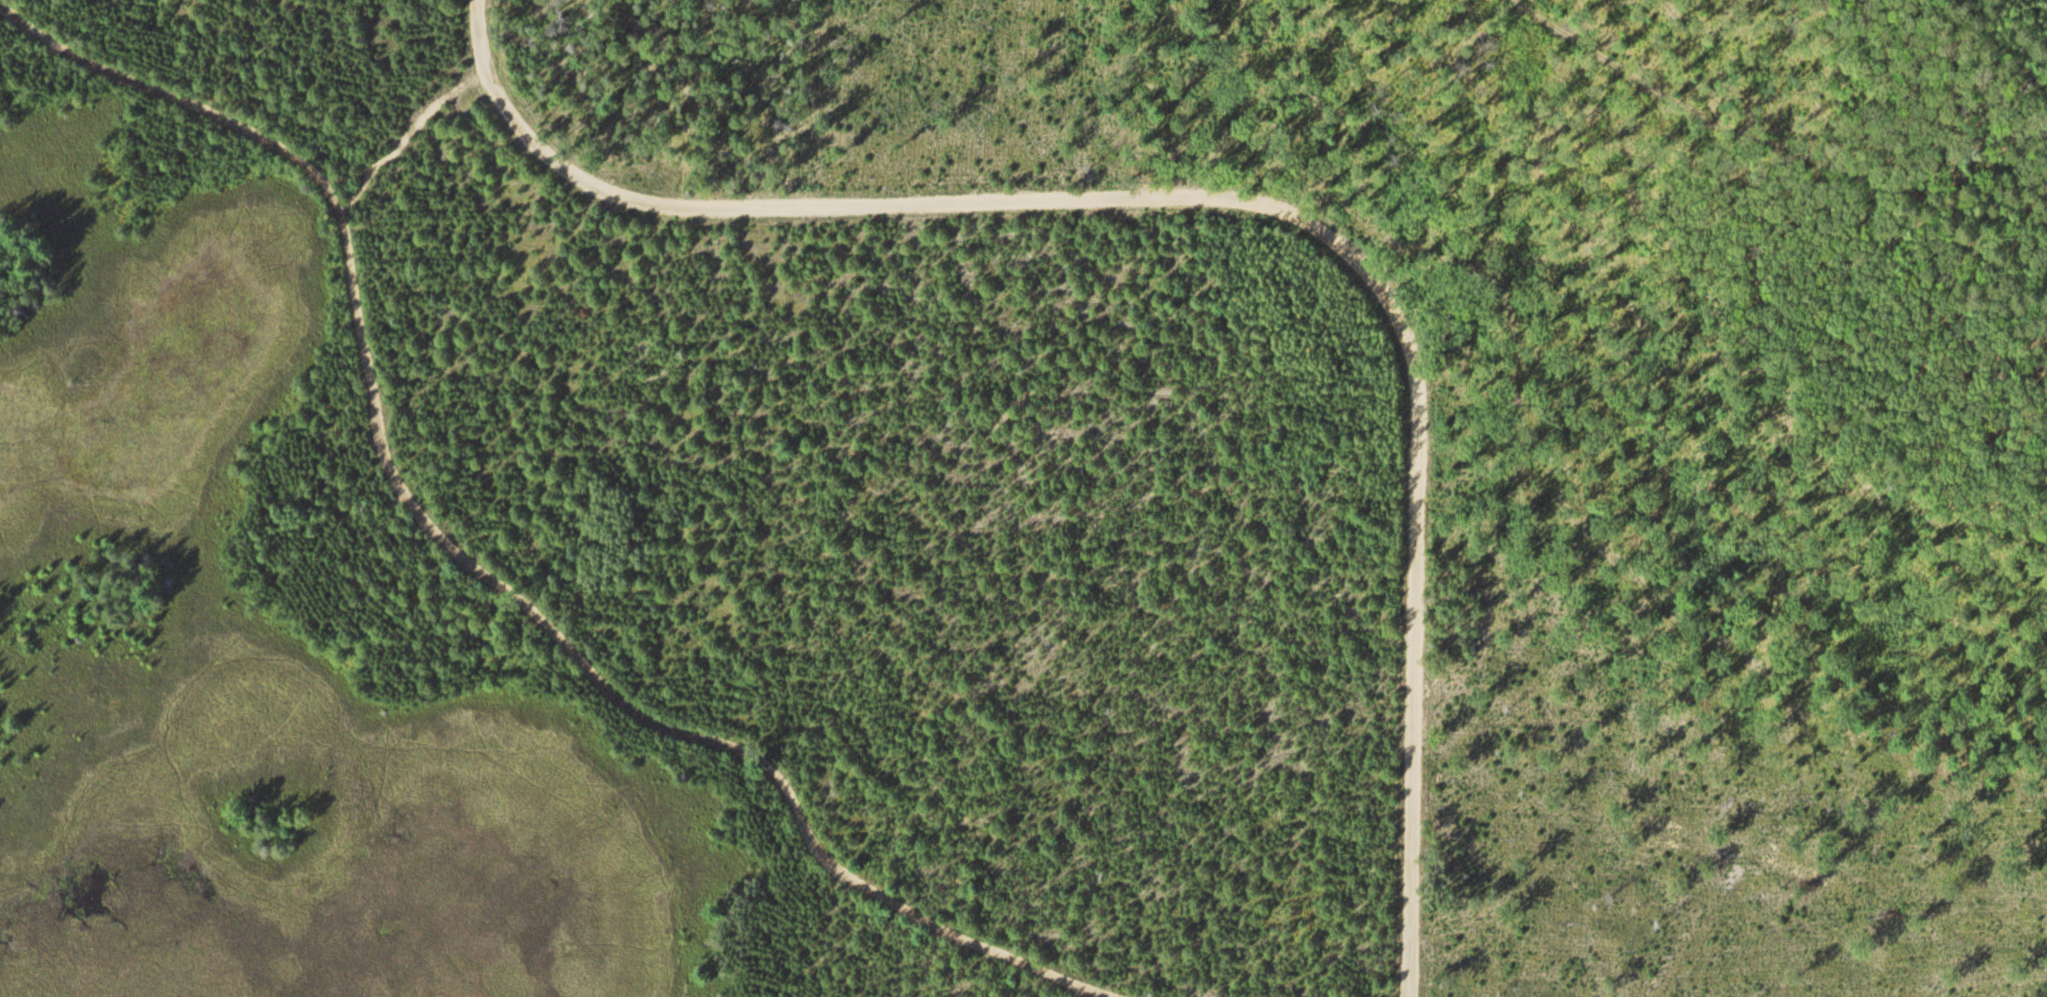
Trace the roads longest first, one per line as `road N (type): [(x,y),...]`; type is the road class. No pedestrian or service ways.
road 1 (residential): [(1409,996),(1420,384),(1408,324),(1350,244),(1291,202),(1203,188),(694,200),(588,177),(529,128),(483,63),(478,0)]
road 2 (residential): [(1101,996),(986,954),(884,902),(824,856),(781,768),(648,720),(580,660),(418,502),(385,439),(356,267),(313,171),(175,97),(76,59),(0,5)]
road 3 (track): [(2046,213),(1893,182),(1796,150),(1575,46),(1524,0)]
road 4 (track): [(338,217),(435,116),(491,75)]
road 5 (track): [(1952,0),(2046,86)]

